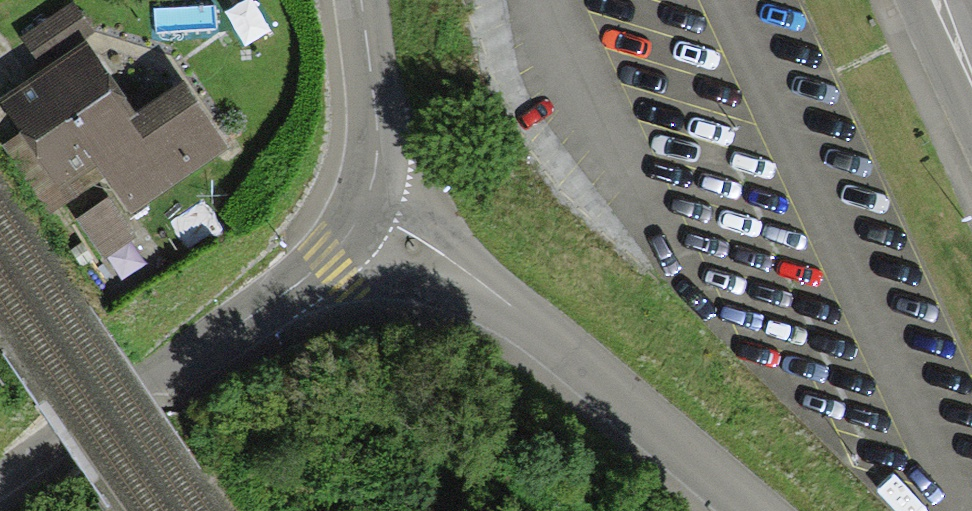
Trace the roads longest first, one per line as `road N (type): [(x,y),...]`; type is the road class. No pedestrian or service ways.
road 1 (unclassified): [(362,217),(469,282),(738,510)]
road 2 (unclassified): [(158,378),(281,296),(362,217)]
road 3 (unclassified): [(362,217),(375,161),(362,0)]
road 4 (unclassified): [(158,378),(53,447)]

